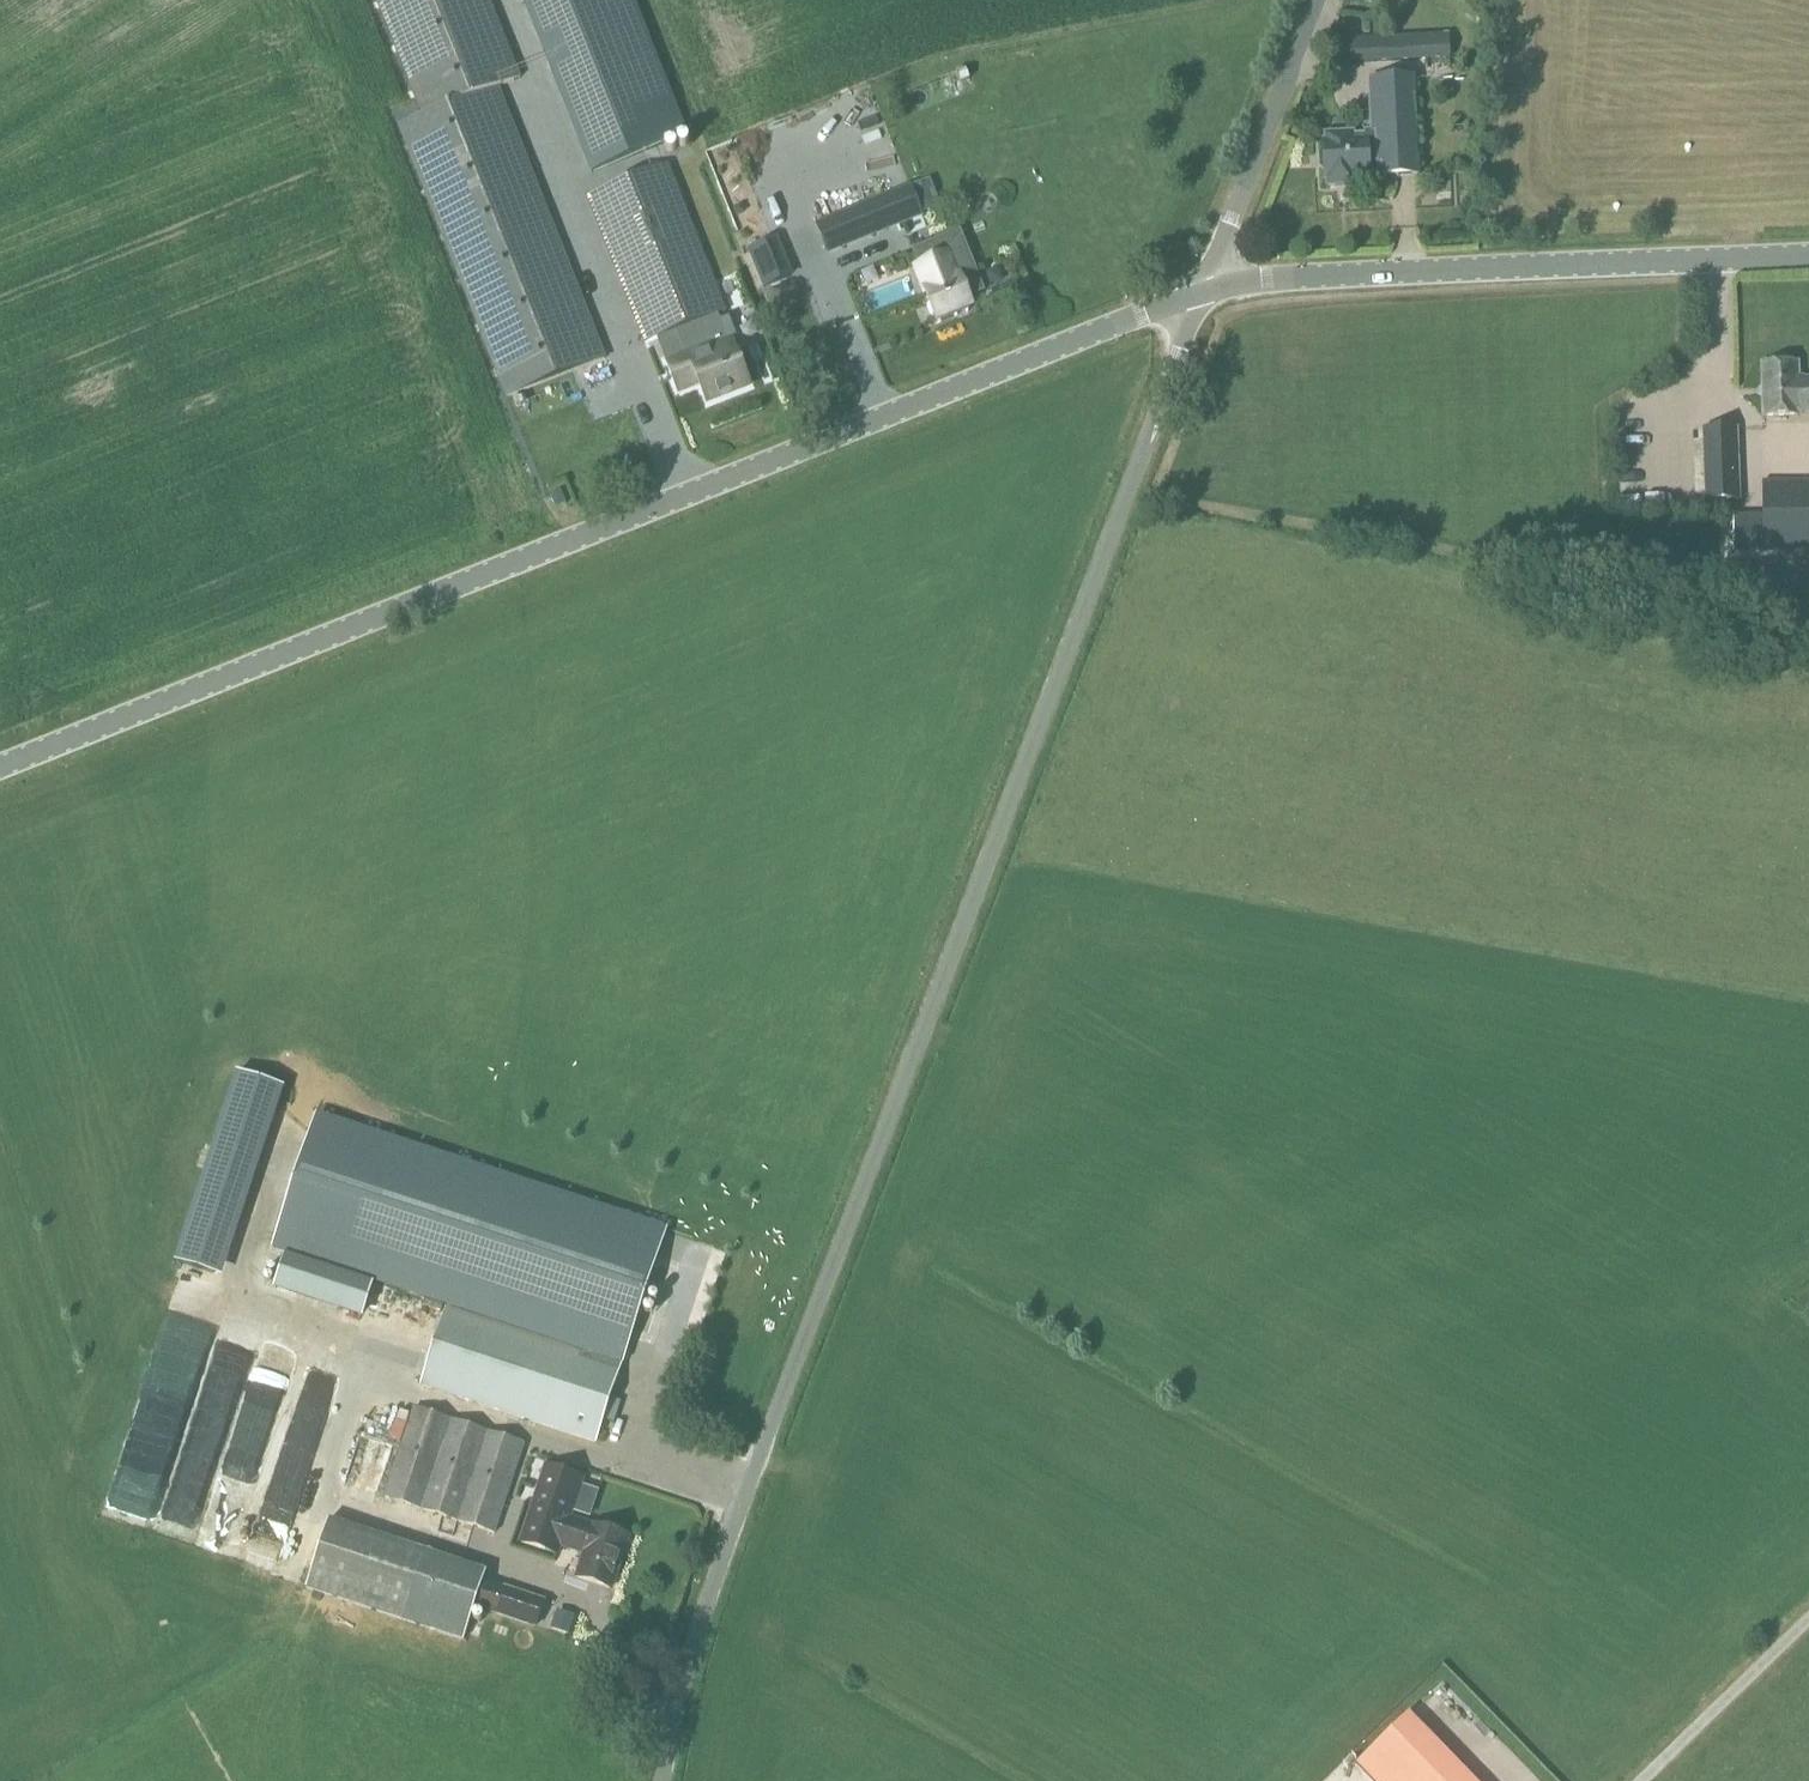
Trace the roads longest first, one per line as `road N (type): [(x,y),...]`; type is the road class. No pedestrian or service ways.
road 1 (unclassified): [(669,1780),(686,1691),(738,1526),(1204,293)]
road 2 (unclassified): [(0,769),(1204,293)]
road 3 (unclassified): [(1204,293),(1335,271),(1808,248)]
road 4 (unclassified): [(1204,293),(1315,0)]

